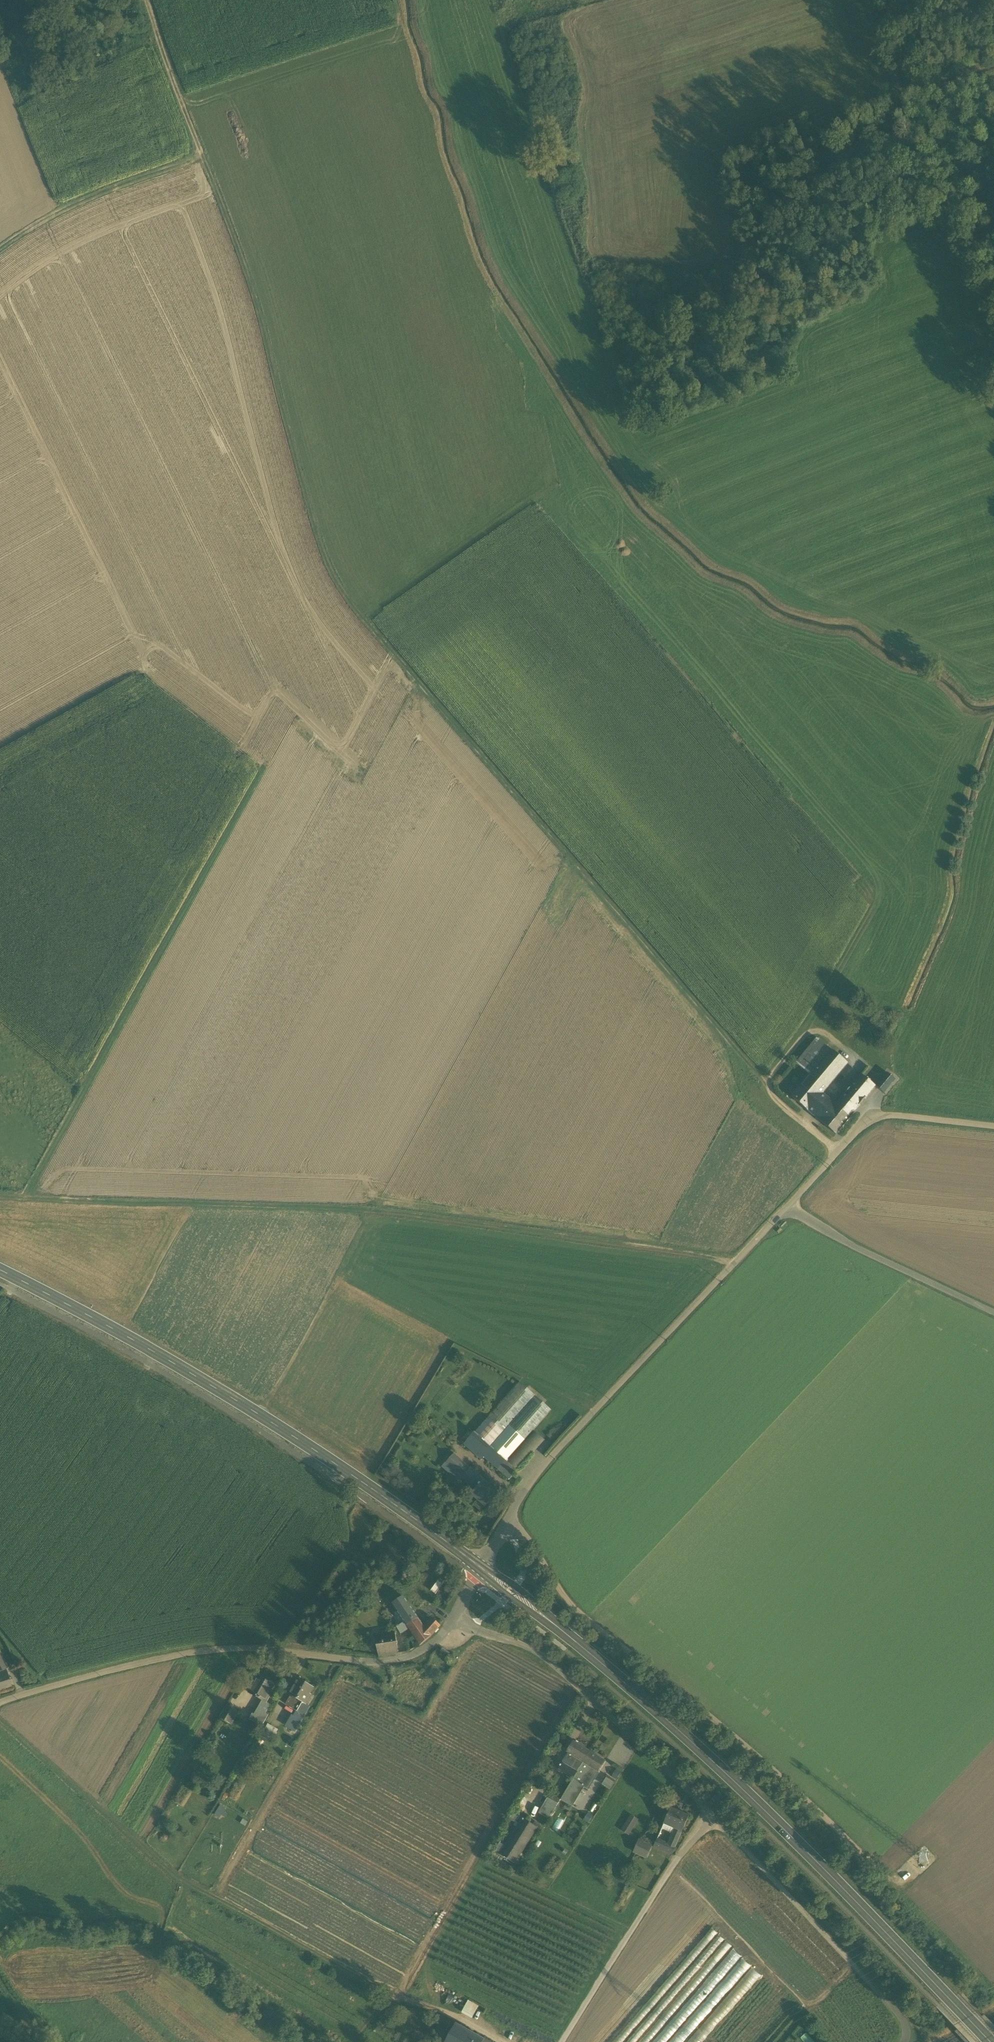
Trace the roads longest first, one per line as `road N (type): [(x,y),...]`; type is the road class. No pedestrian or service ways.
road 1 (track): [(838,1152),(766,1088),(336,587),(254,311),(195,152)]
road 2 (track): [(735,1263),(367,1210),(0,1195)]
road 3 (unclassified): [(482,1568),(558,1451),(869,1119),(993,1125)]
road 4 (secondary): [(989,2041),(700,1751),(482,1568)]
road 5 (track): [(511,1513),(571,1605),(805,1798),(992,1989)]
road 6 (residential): [(454,1620),(538,1652),(641,1743),(907,2024),(899,2041)]
road 7 (secondary): [(482,1568),(262,1417),(0,1270)]
road 8 (track): [(25,1197),(254,773)]
road 9 (residential): [(454,1620),(403,1659),(209,1650),(0,1704)]
road 10 (track): [(0,1717),(186,1884),(373,1990)]
road 11 (track): [(993,74),(905,99),(993,323)]
road 12 (track): [(764,1081),(809,1033),(887,884)]
road 13 (track): [(0,243),(48,211),(195,152)]
road 14 (track): [(195,152),(140,0)]

